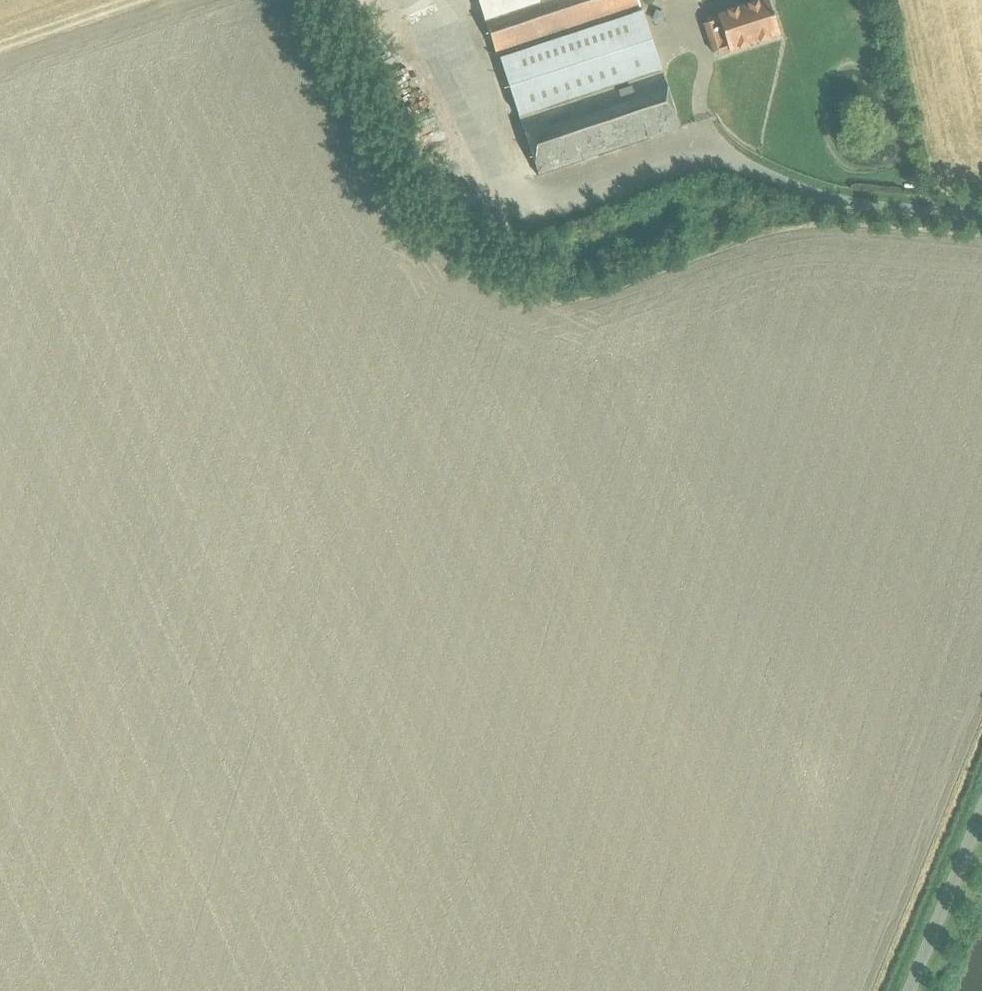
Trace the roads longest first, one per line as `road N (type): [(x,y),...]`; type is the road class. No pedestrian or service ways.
road 1 (unclassified): [(914,990),(981,819)]

